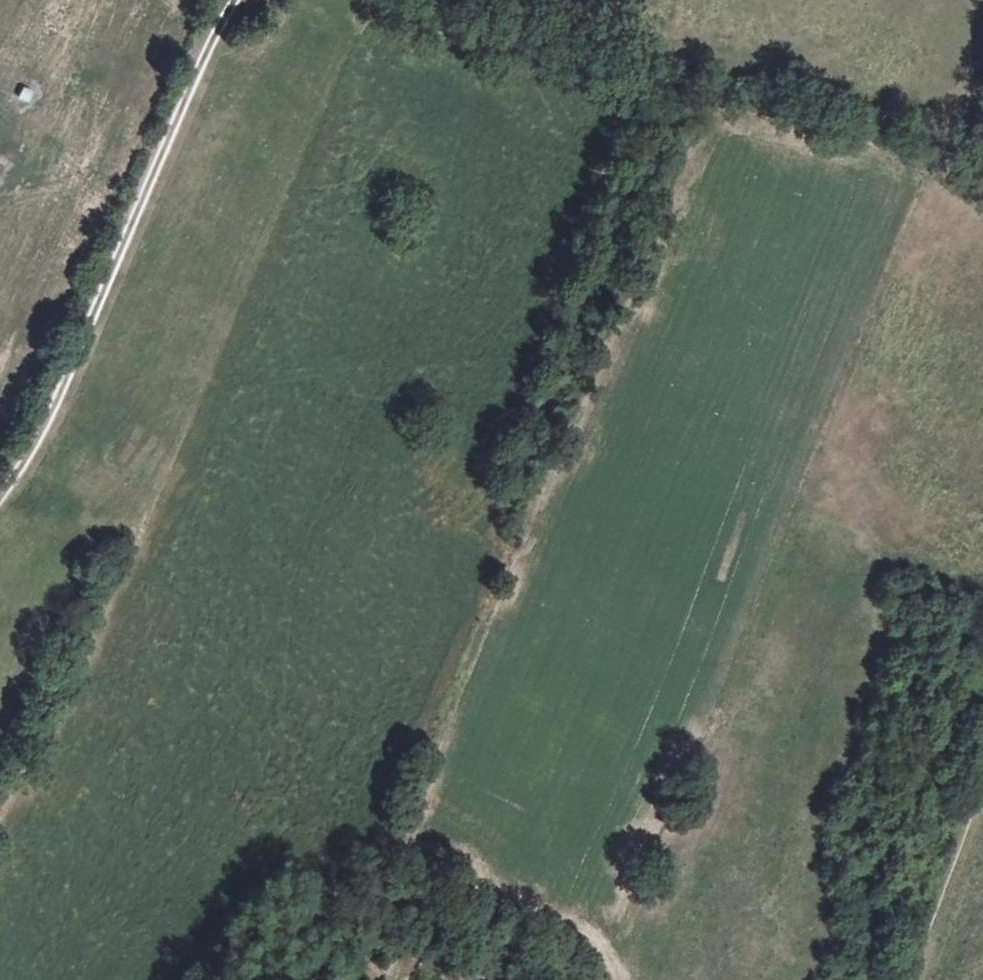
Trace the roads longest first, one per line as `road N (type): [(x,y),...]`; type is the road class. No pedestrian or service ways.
road 1 (track): [(0,500),(57,406),(237,0)]
road 2 (track): [(616,979),(603,943),(575,911),(483,863)]

